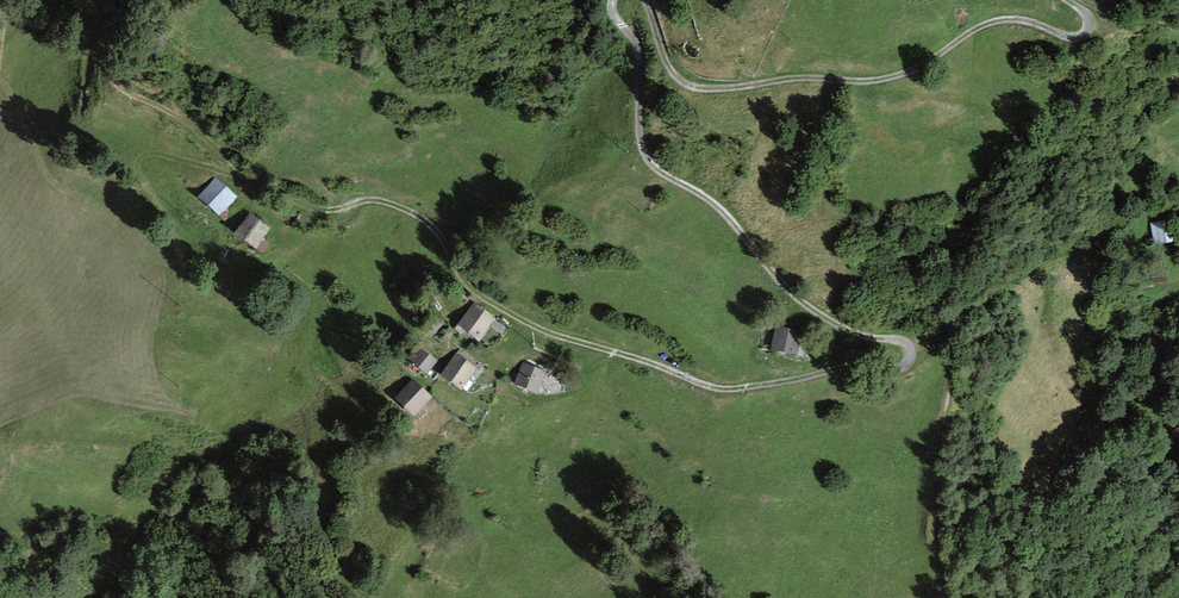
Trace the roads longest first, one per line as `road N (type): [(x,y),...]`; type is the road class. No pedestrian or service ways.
road 1 (track): [(612,0),(612,15),(640,62),(646,159),(713,202),(797,297),(856,334),(910,346),(907,366),(866,363),(769,387),(712,390),(507,317),(479,302),(431,222),(395,204),(365,200),(332,210),(271,192),(172,116),(119,89),(109,69),(111,0)]
road 2 (track): [(1069,0),(1091,22),(1079,39),(1001,20),(902,75),(708,89),(687,87),(670,70),(643,0)]
road 3 (track): [(242,175),(143,153),(138,173),(180,253),(179,267),(169,266),(111,212),(54,184),(34,157),(0,68)]
road 4 (track): [(907,366),(957,311),(1026,268),(1085,251),(1126,220)]
road 5 (track): [(939,597),(936,437),(948,404),(946,332)]

